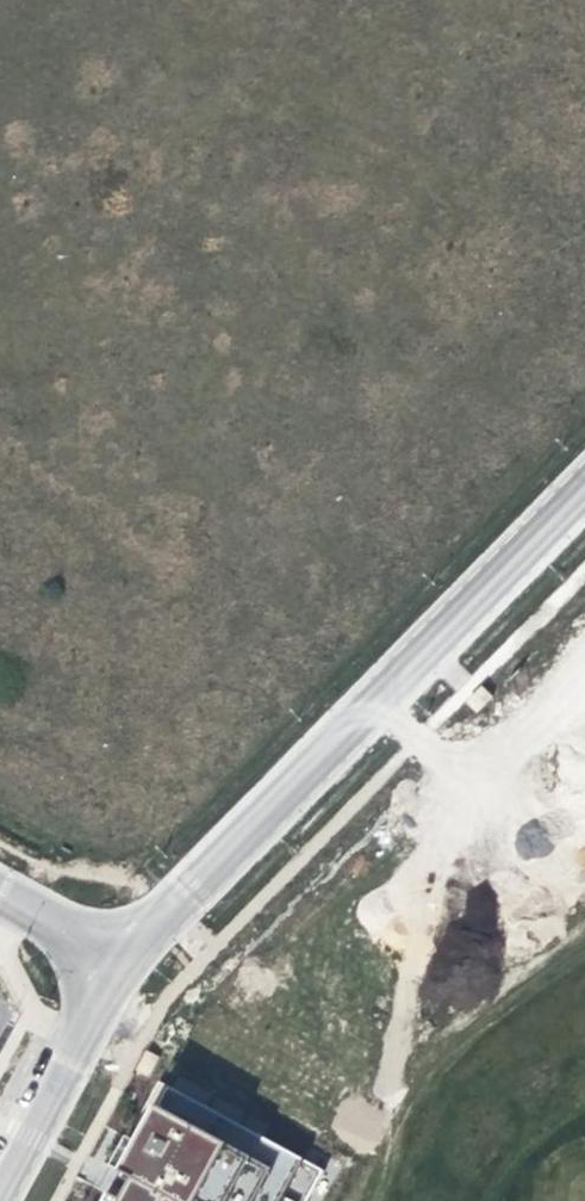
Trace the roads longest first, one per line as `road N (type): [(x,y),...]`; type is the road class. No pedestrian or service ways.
road 1 (residential): [(115,964),(584,487)]
road 2 (residential): [(0,1179),(115,964)]
road 3 (residential): [(0,900),(115,964)]

